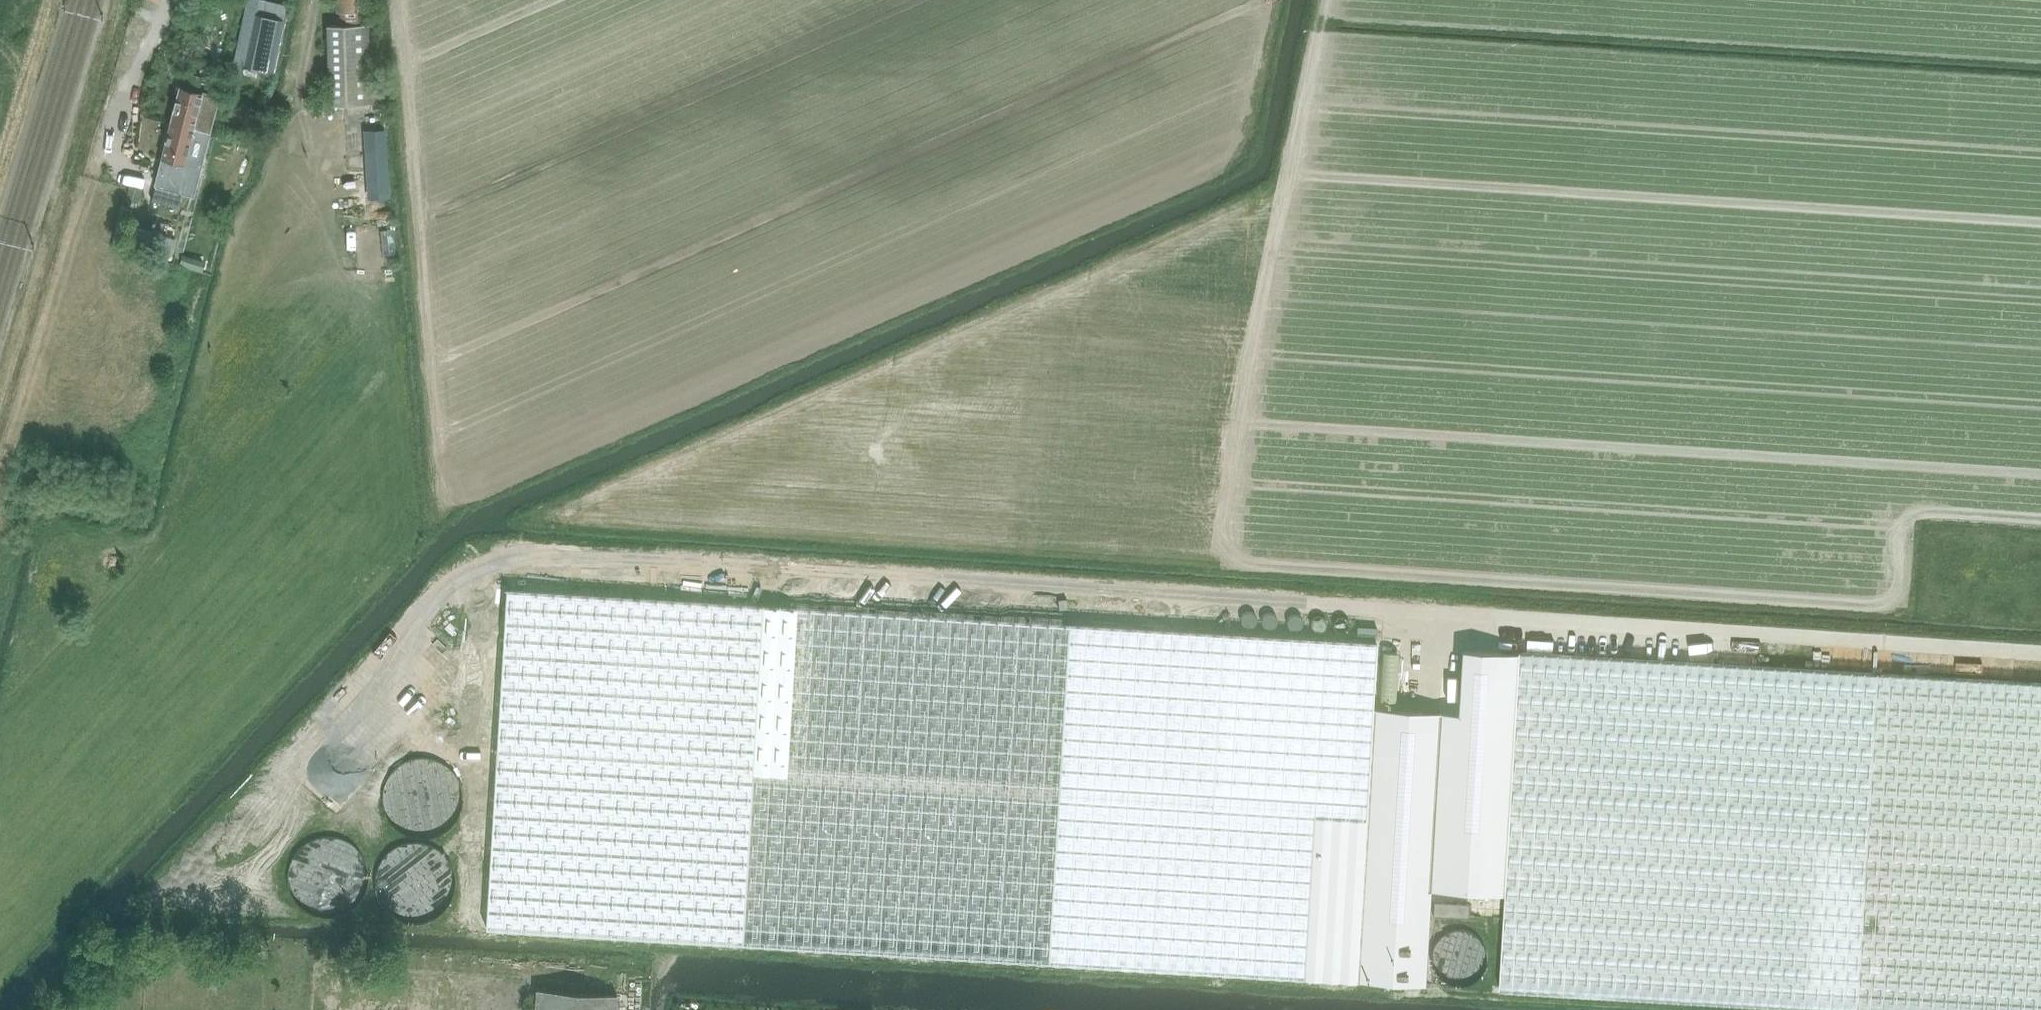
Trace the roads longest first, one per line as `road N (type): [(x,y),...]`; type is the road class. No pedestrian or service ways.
road 1 (residential): [(120,110),(170,0)]

